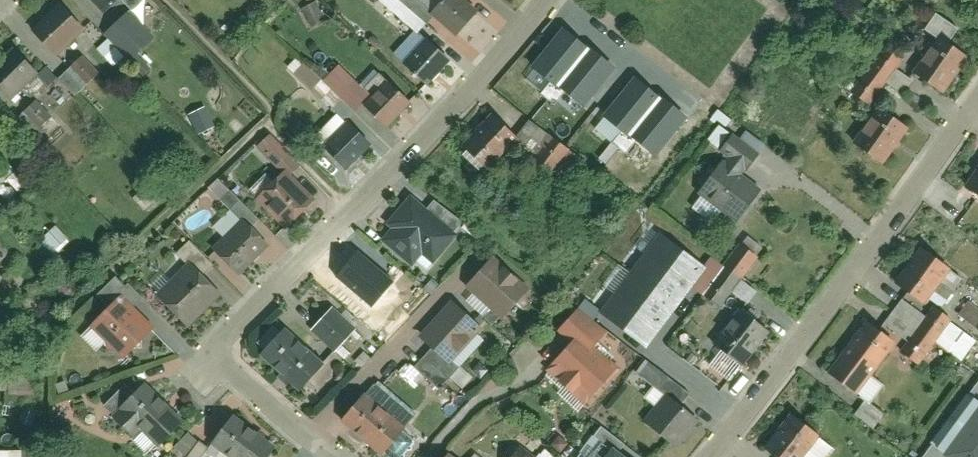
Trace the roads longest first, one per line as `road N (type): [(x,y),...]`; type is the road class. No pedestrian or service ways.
road 1 (residential): [(524,0),(211,344),(341,456)]
road 2 (residential): [(977,74),(697,456)]

